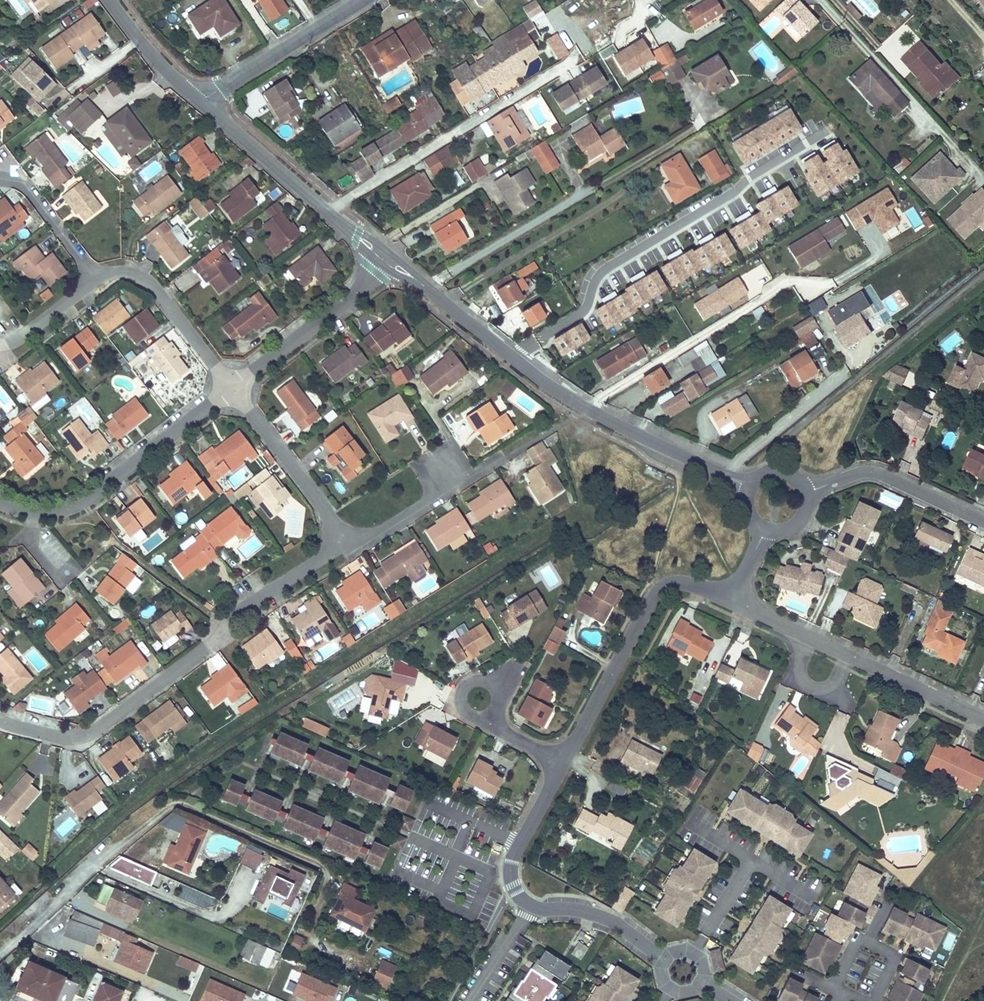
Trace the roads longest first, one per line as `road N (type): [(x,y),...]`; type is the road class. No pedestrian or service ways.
road 1 (residential): [(0,720),(85,736),(207,647),(243,608),(346,543)]
road 2 (residential): [(512,357),(584,310),(602,270),(827,129)]
road 3 (residential): [(667,957),(613,922),(532,907),(515,891),(514,857),(563,763)]
road 4 (residential): [(983,720),(732,604)]
road 5 (residential): [(563,763),(657,593),(683,583),(732,604)]
road 6 (residential): [(232,388),(72,506),(28,512),(0,502)]
road 7 (residential): [(512,357),(587,409),(729,477)]
road 8 (residential): [(201,103),(386,258)]
road 9 (residential): [(386,258),(352,297),(232,388)]
road 10 (residential): [(346,543),(232,388)]
road 11 (residential): [(201,103),(361,0)]
road 12 (residential): [(806,491),(876,473),(983,522)]
road 13 (residential): [(232,388),(144,278),(96,277)]
road 14 (residential): [(729,477),(742,457),(847,369)]
road 15 (residential): [(386,258),(512,357)]
road 16 (residential): [(0,179),(23,182),(96,277)]
road 17 (residential): [(110,0),(201,103)]
road 18 (residential): [(346,543),(376,537),(454,487)]

